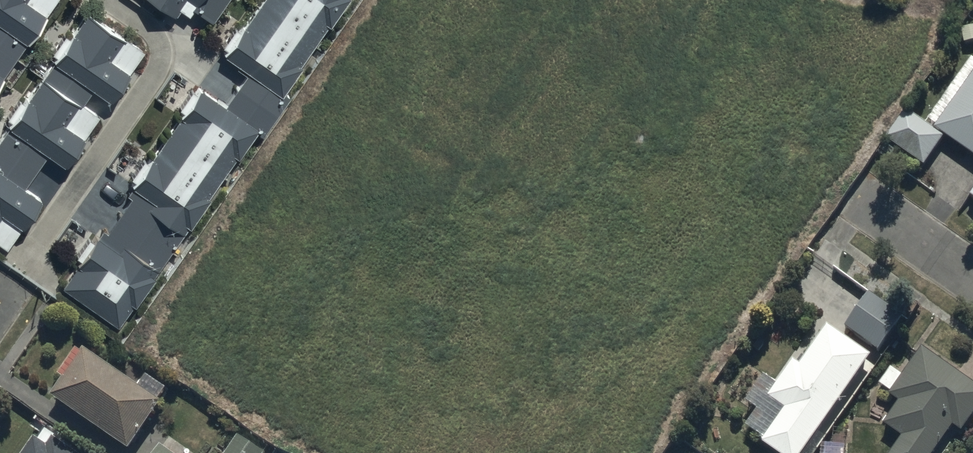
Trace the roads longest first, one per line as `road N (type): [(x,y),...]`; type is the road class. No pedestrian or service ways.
road 1 (residential): [(119,0),(157,36),(161,63),(25,266)]

